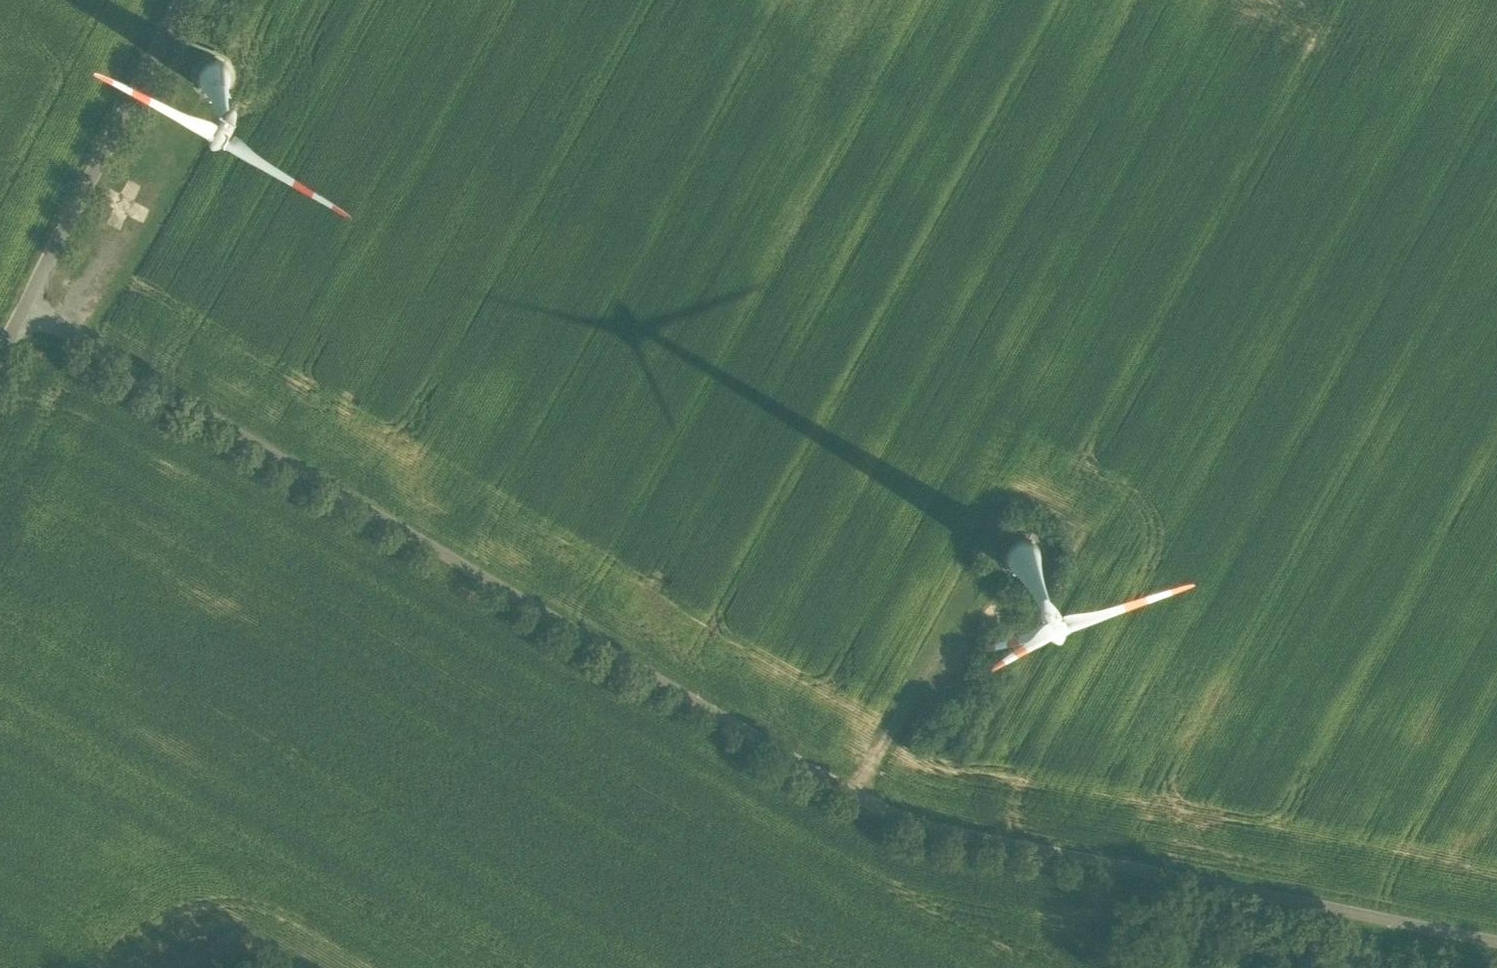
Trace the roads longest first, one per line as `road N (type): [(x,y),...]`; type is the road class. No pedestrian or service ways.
road 1 (unclassified): [(1496,940),(875,813),(26,308)]
road 2 (unclassified): [(183,0),(26,308)]

